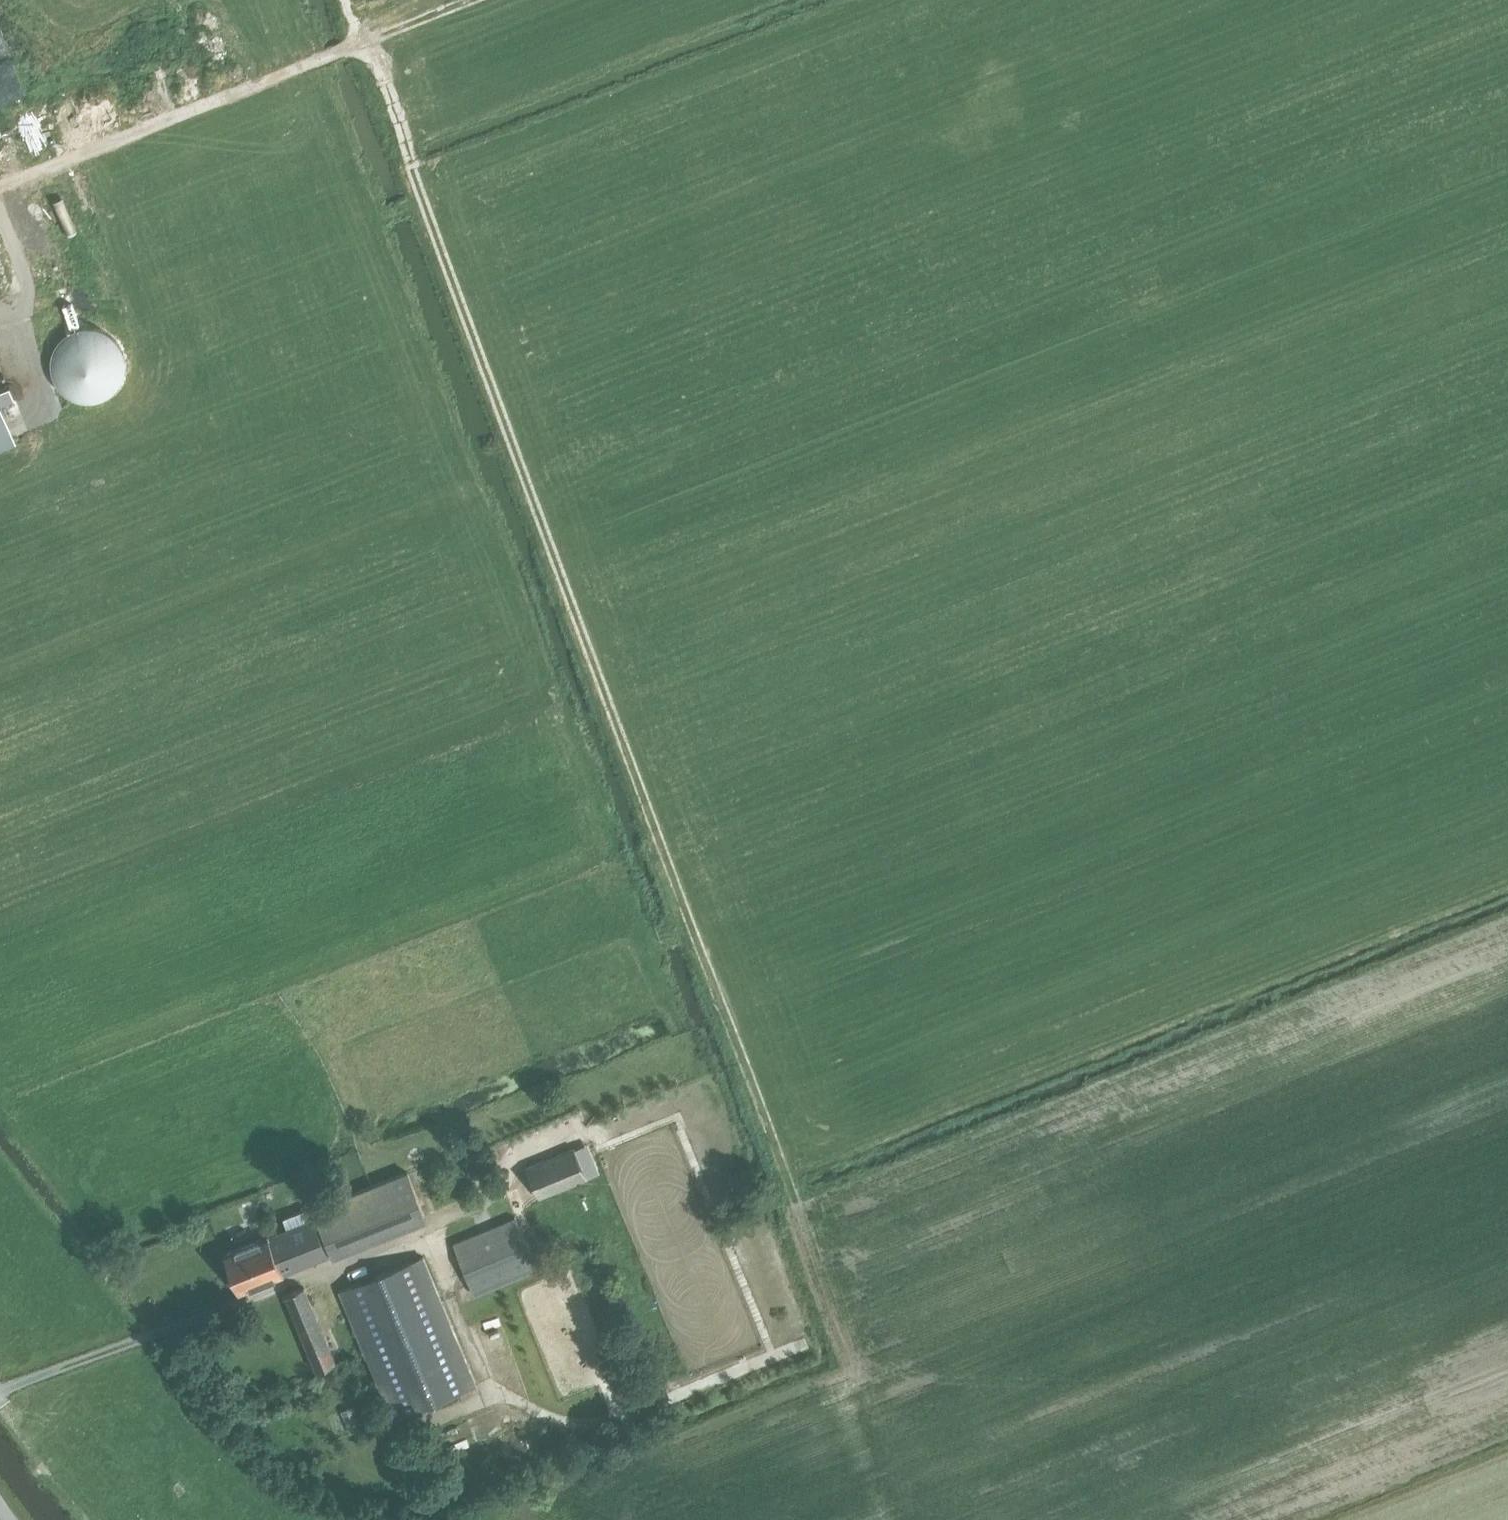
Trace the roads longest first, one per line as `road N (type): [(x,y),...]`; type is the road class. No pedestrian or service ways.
road 1 (track): [(0,190),(362,43),(381,69),(427,215),(800,1212)]

